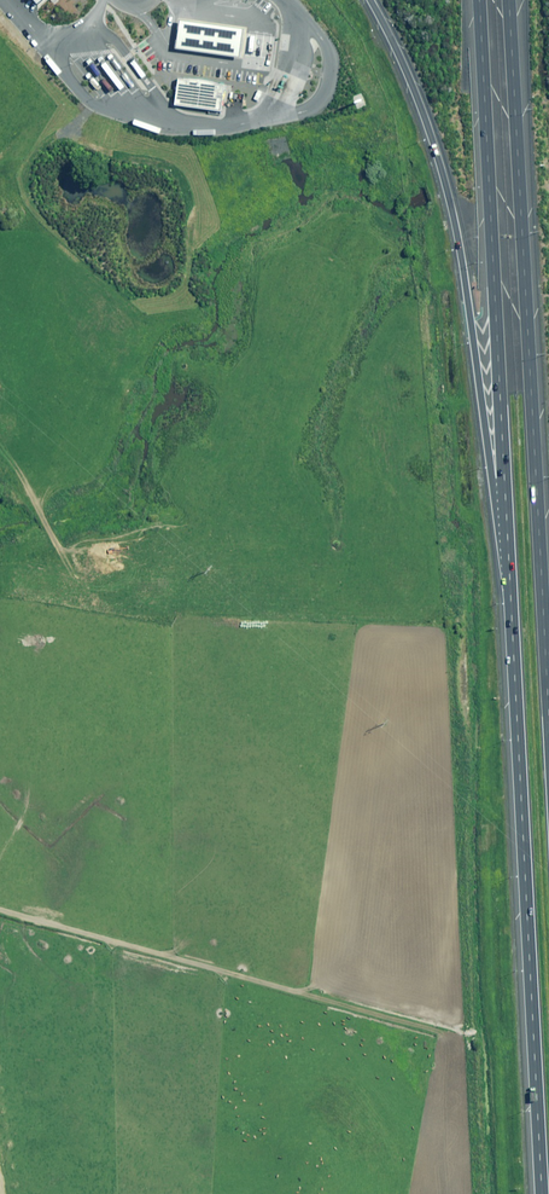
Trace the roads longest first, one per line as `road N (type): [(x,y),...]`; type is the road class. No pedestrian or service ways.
road 1 (motorway): [(510,0),(548,725)]
road 2 (motorway): [(544,1193),(509,567)]
road 3 (motorway): [(509,567),(454,220),(423,112),(371,0)]
road 4 (motorway): [(509,567),(480,0)]

